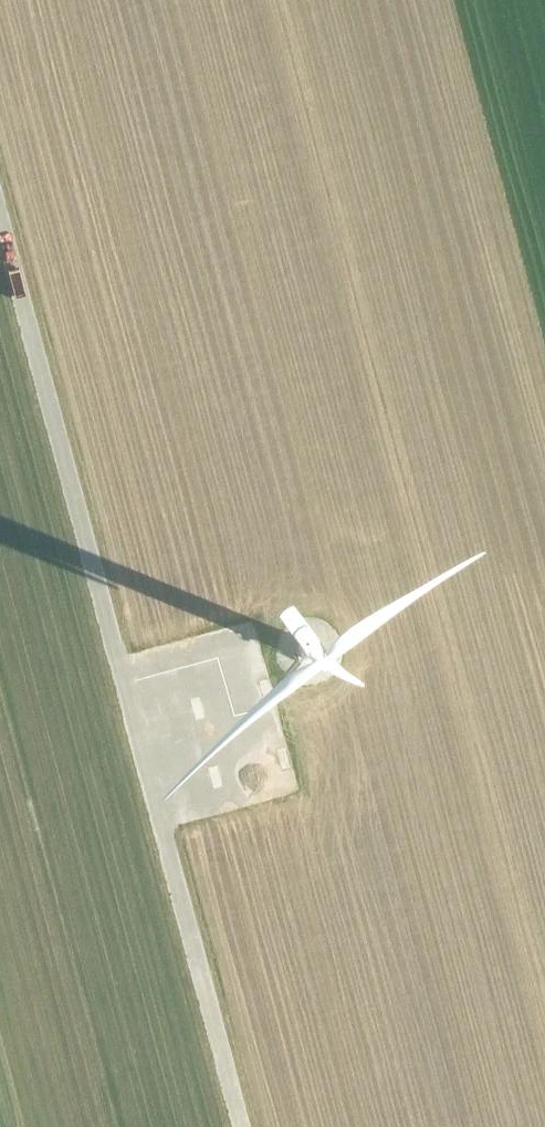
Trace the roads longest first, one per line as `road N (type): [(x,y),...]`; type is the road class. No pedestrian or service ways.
road 1 (track): [(0,231),(237,1126)]

